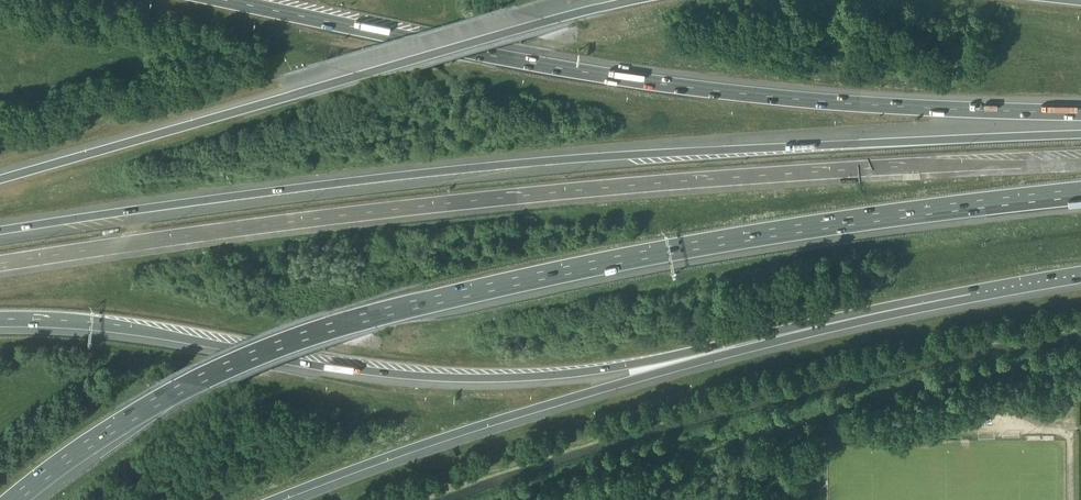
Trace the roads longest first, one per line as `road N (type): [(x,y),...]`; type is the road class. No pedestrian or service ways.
road 1 (motorway): [(14,499),(87,445),(190,385),(347,322),(546,274),(815,225),(1080,190)]
road 2 (motorway): [(1080,136),(589,157),(0,231)]
road 3 (motorway): [(1080,114),(724,92),(500,57),(225,0)]
road 4 (motorway): [(0,319),(125,328),(377,373),(485,380),(596,371),(821,321)]
road 5 (motorway): [(630,0),(0,179)]
road 6 (motorway): [(279,499),(821,321)]
road 7 (motorway): [(821,321),(1080,271)]

